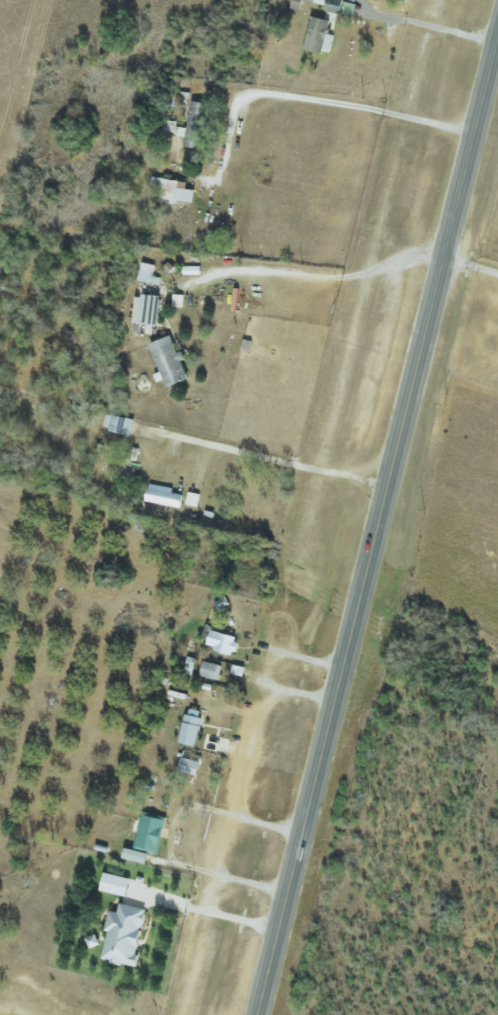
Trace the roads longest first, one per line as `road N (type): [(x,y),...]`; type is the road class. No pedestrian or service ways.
road 1 (trunk): [(497,50),(262,1014)]

